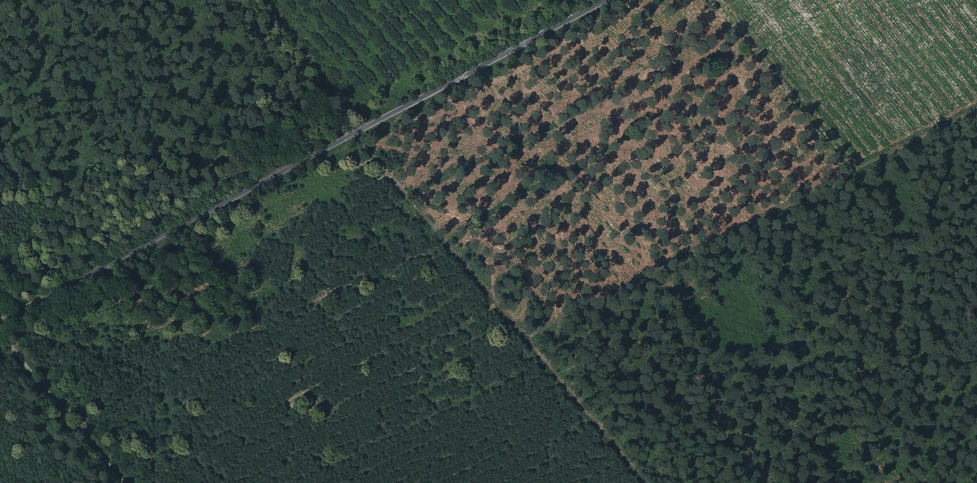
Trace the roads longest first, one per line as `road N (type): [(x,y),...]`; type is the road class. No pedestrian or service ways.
road 1 (unclassified): [(609,0),(149,246),(43,296),(0,305)]
road 2 (track): [(643,482),(245,0)]
road 3 (track): [(0,341),(120,482)]

